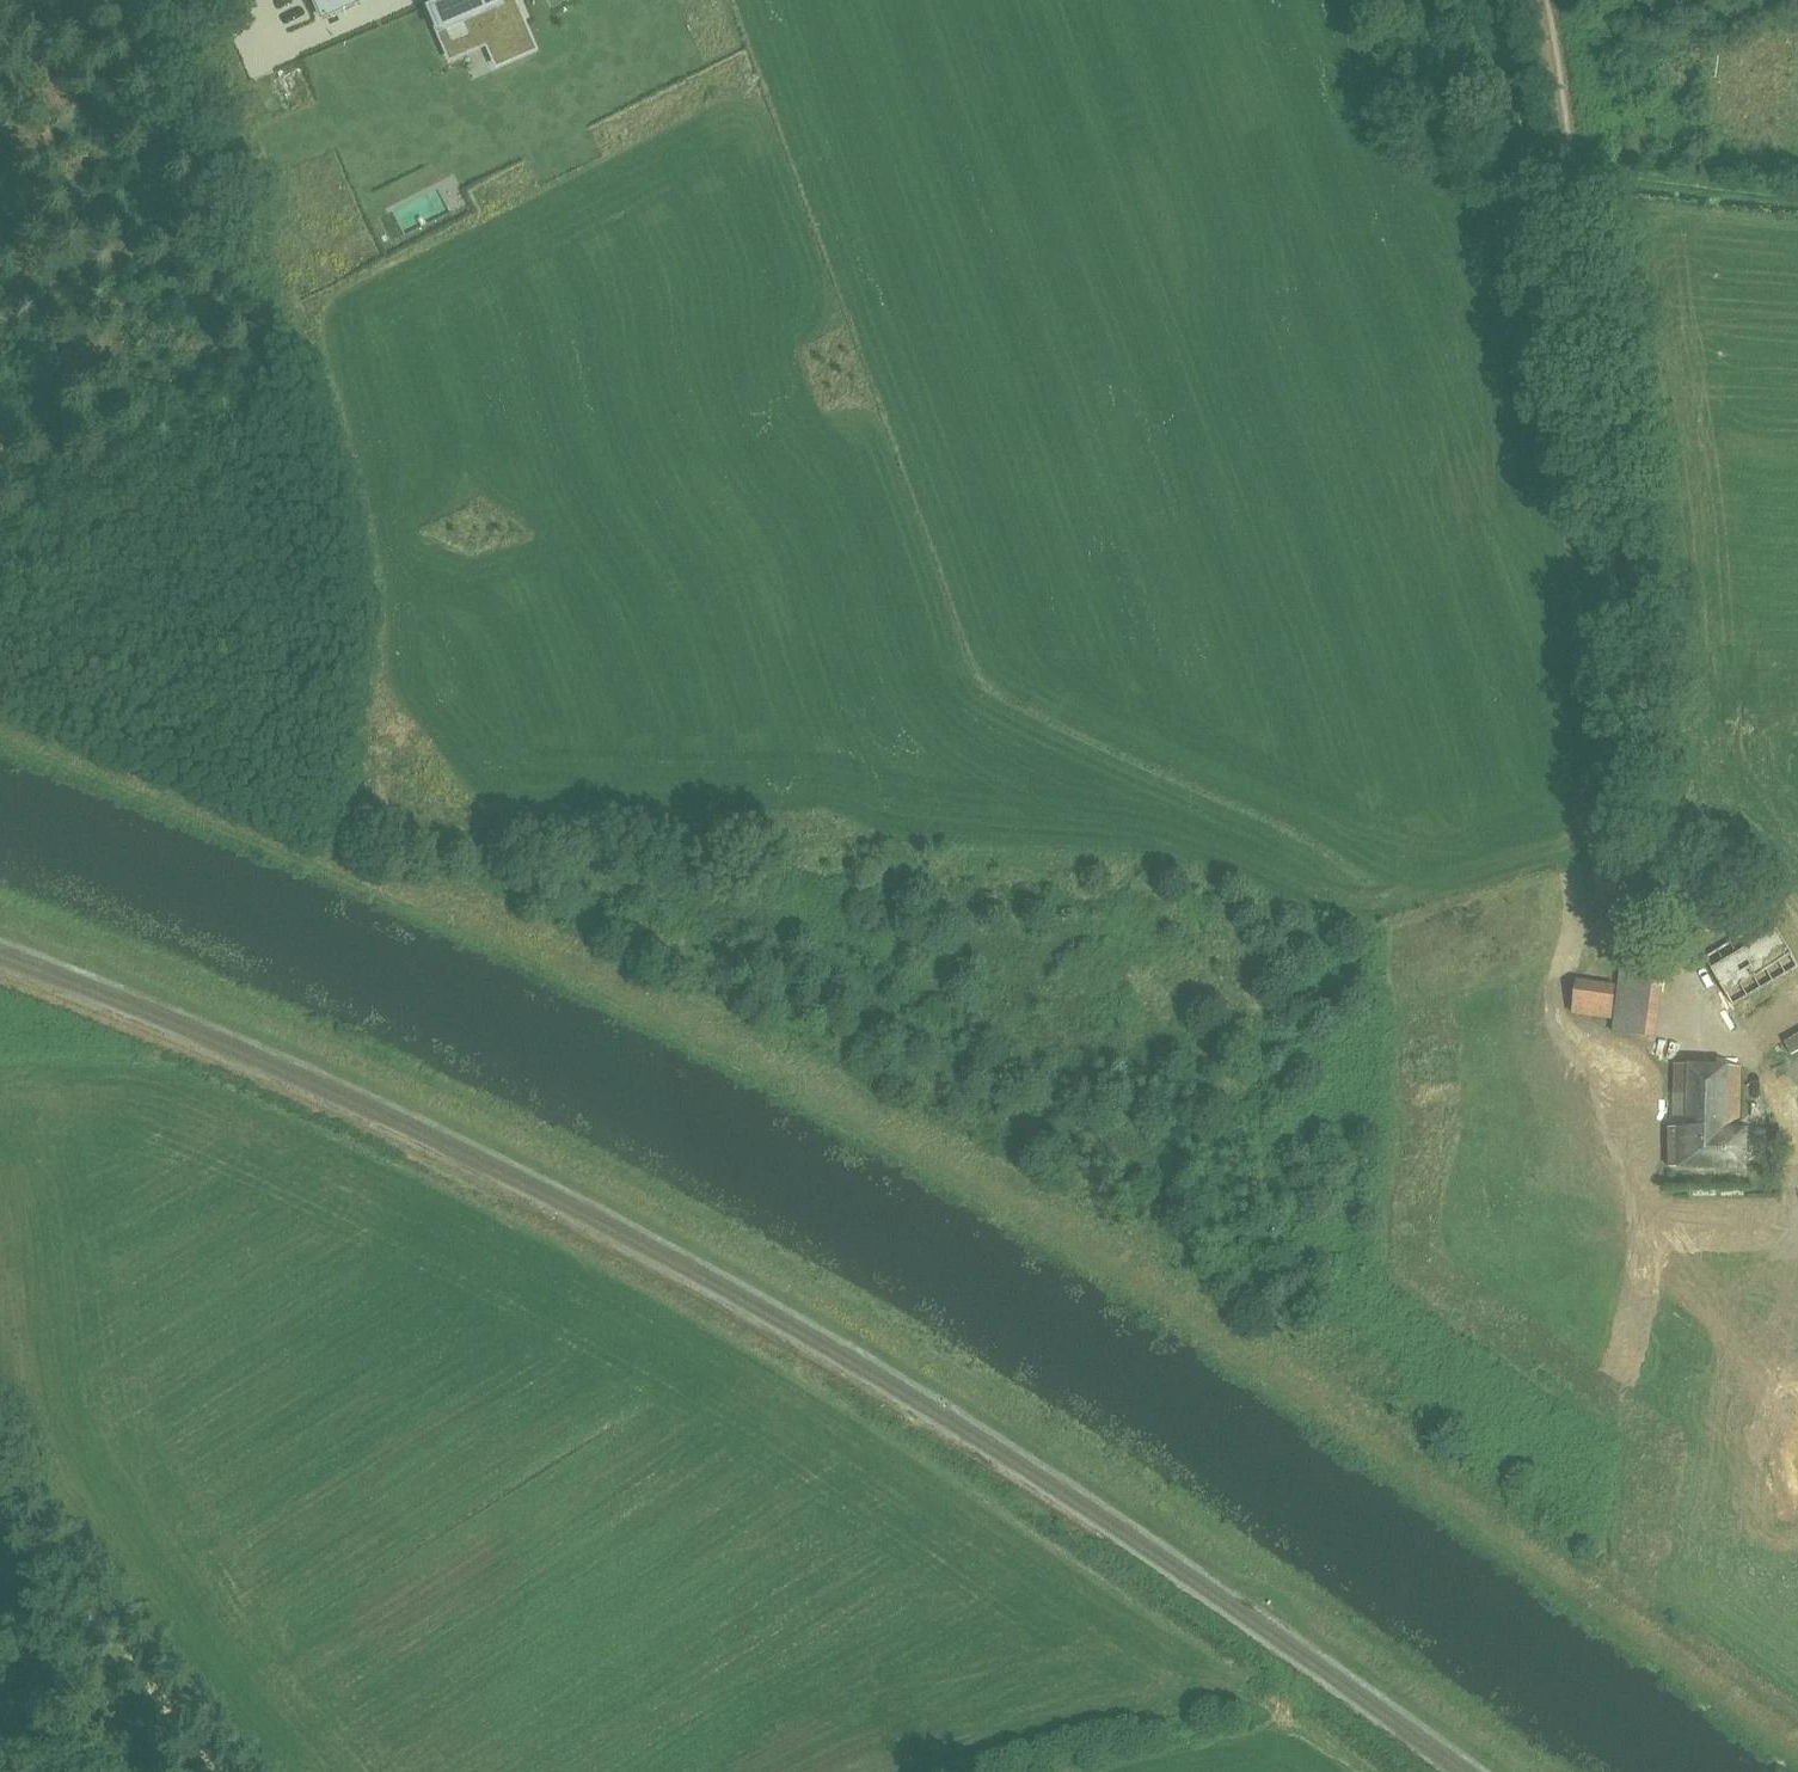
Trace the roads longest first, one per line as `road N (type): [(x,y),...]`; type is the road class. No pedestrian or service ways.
road 1 (track): [(221,1771),(34,1541),(0,1515)]

